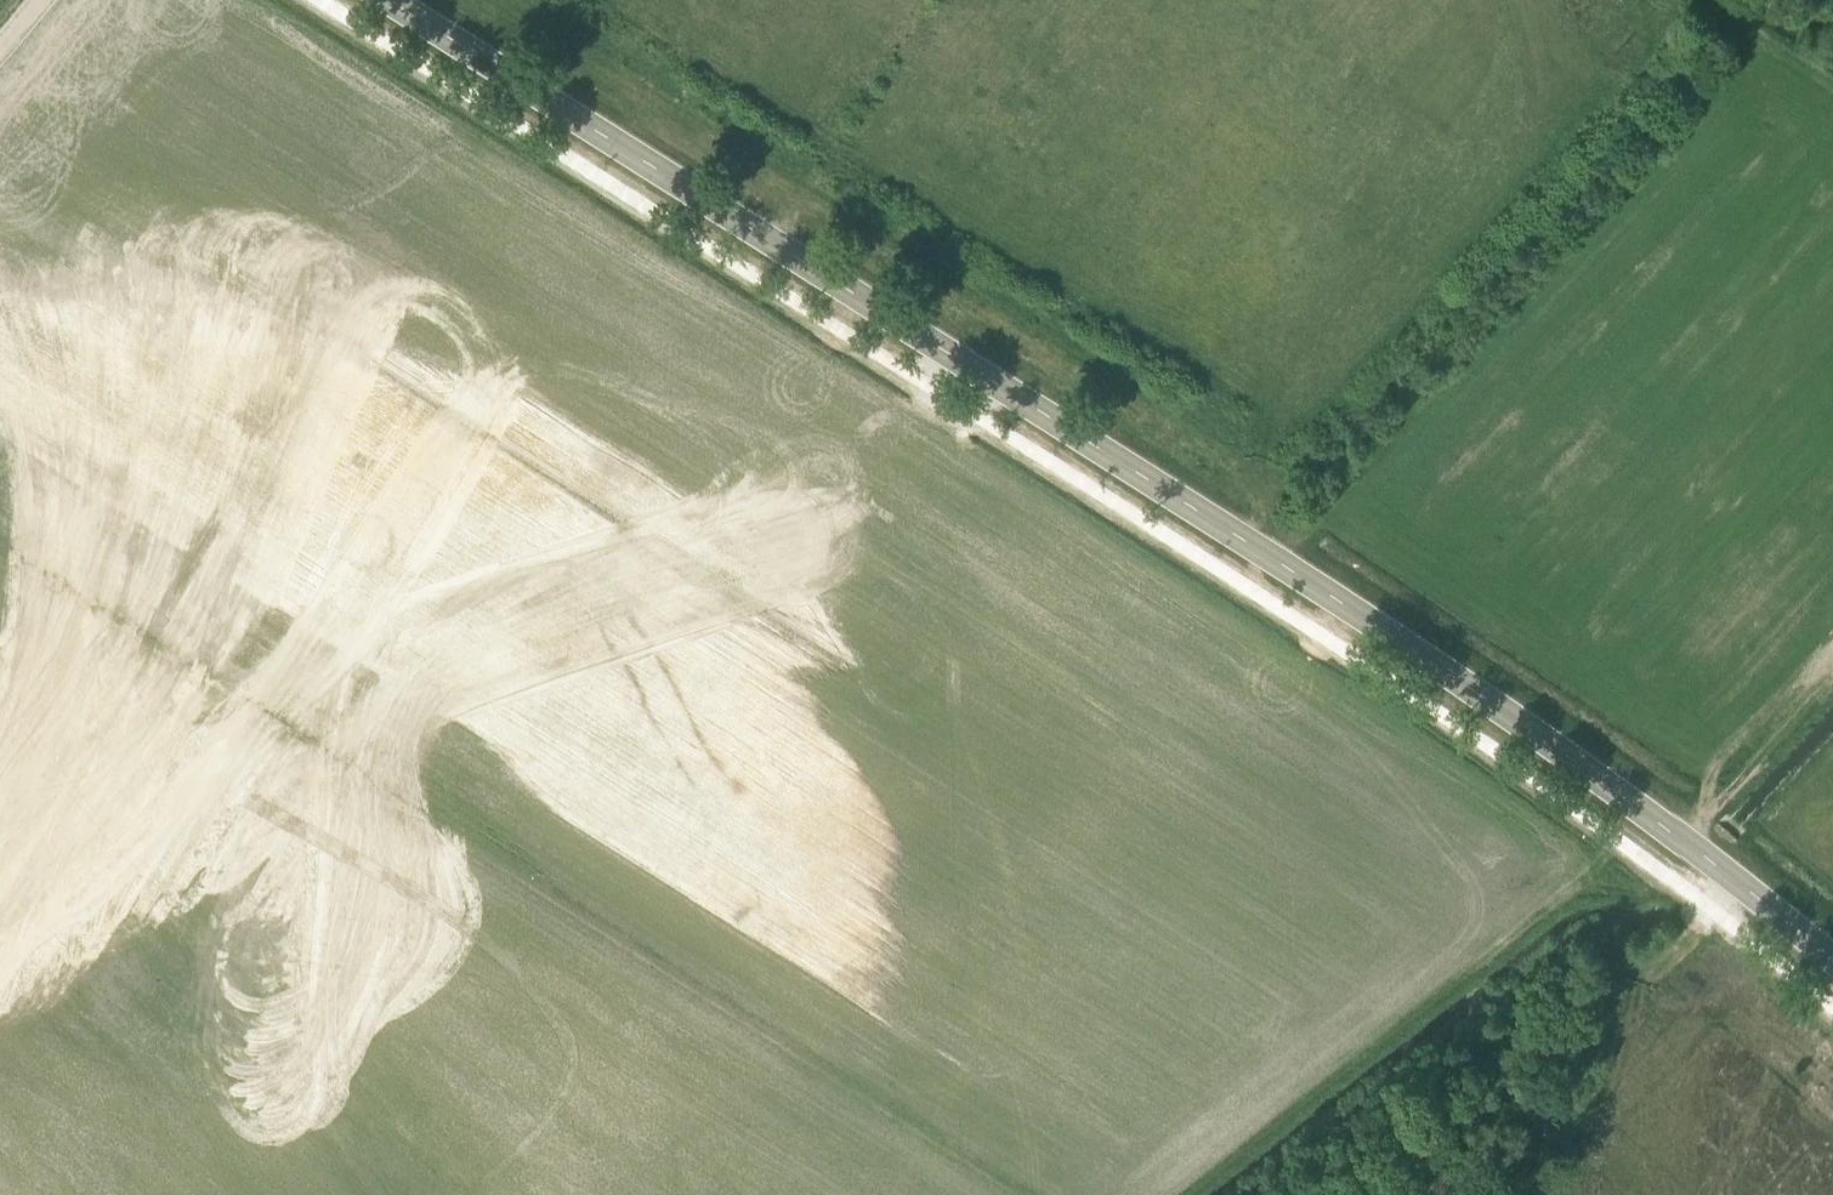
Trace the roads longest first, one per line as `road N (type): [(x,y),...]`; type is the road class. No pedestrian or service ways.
road 1 (secondary): [(1832,952),(1557,745),(388,0)]
road 2 (track): [(1272,561),(1750,37)]

